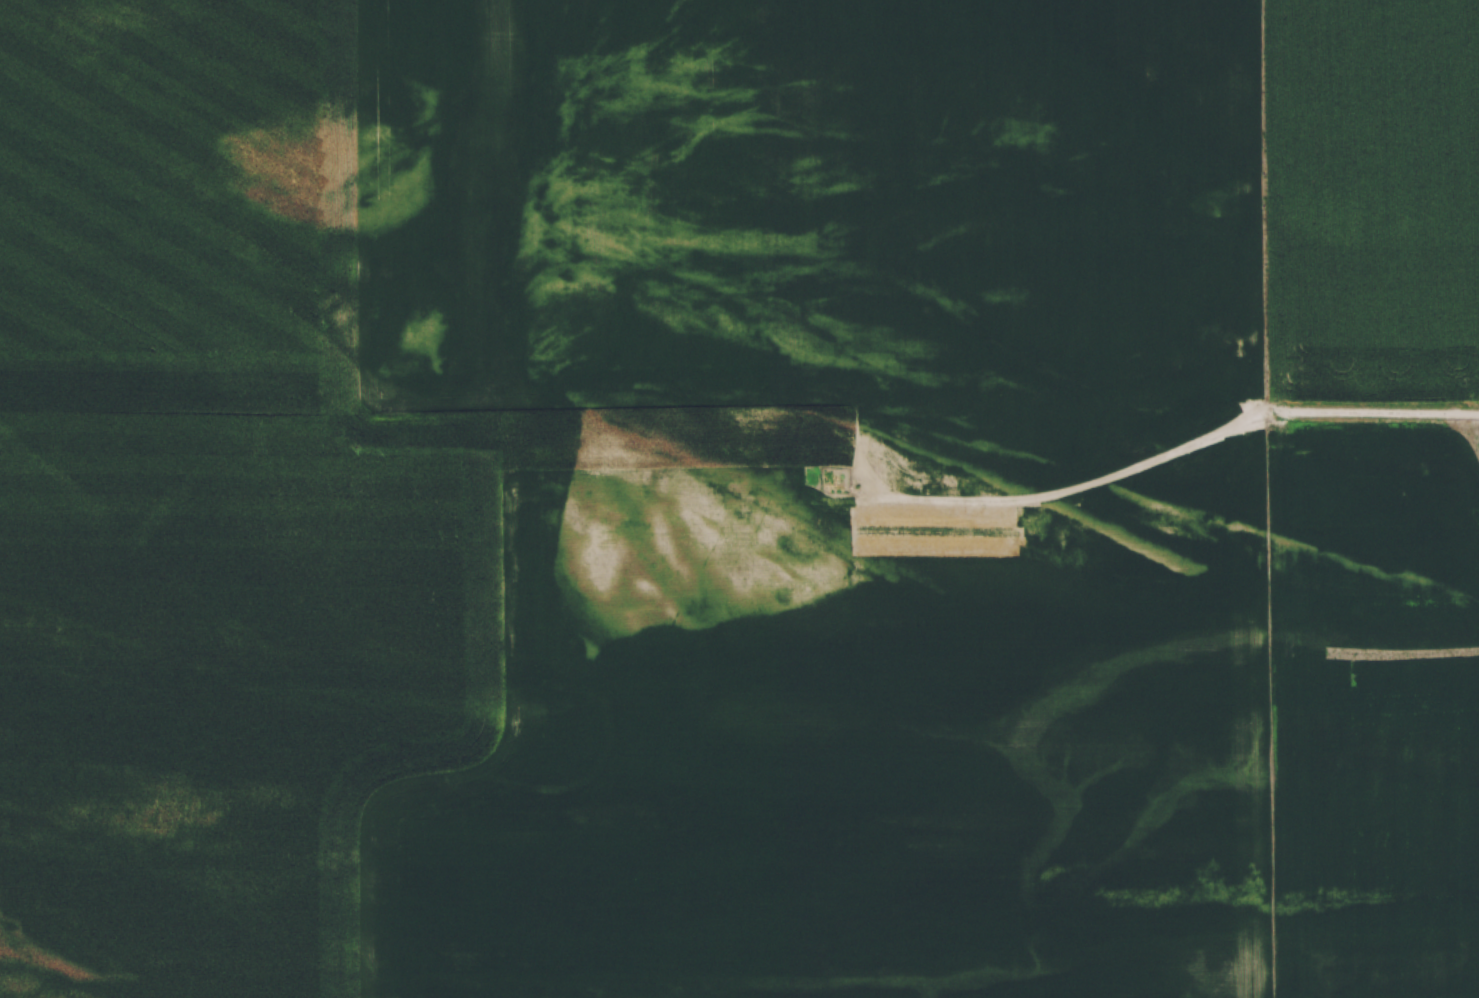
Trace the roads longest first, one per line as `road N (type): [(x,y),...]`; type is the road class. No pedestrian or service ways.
road 1 (residential): [(1289,414),(1478,412)]

